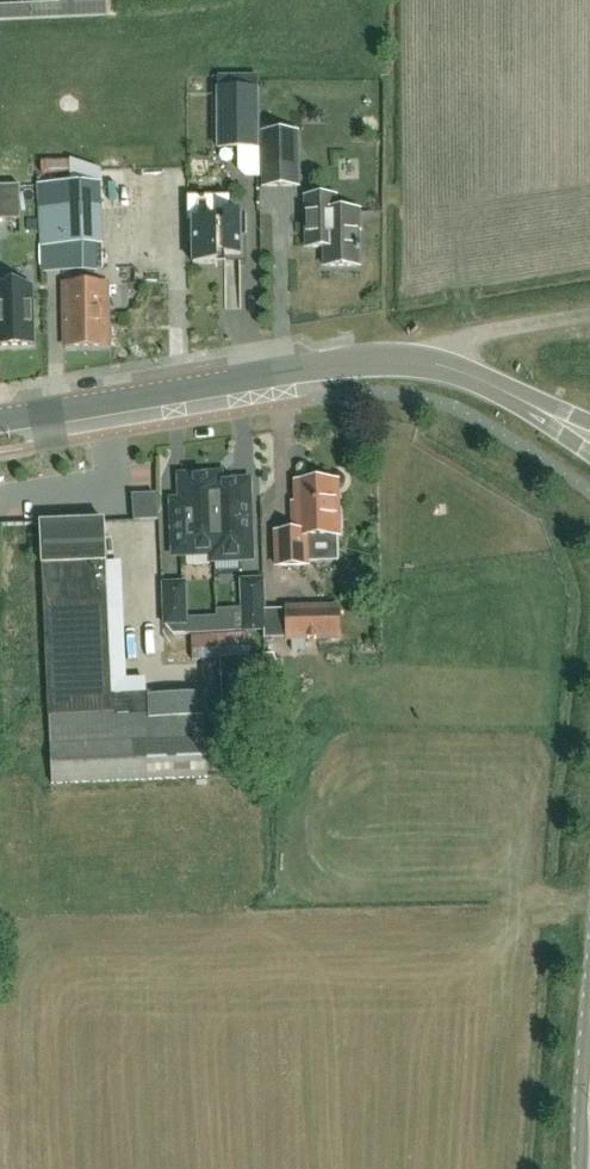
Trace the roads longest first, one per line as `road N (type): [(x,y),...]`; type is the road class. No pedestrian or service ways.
road 1 (tertiary): [(589,436),(487,382),(402,358),(0,421)]
road 2 (secondary): [(589,1000),(582,1107),(588,1168)]

